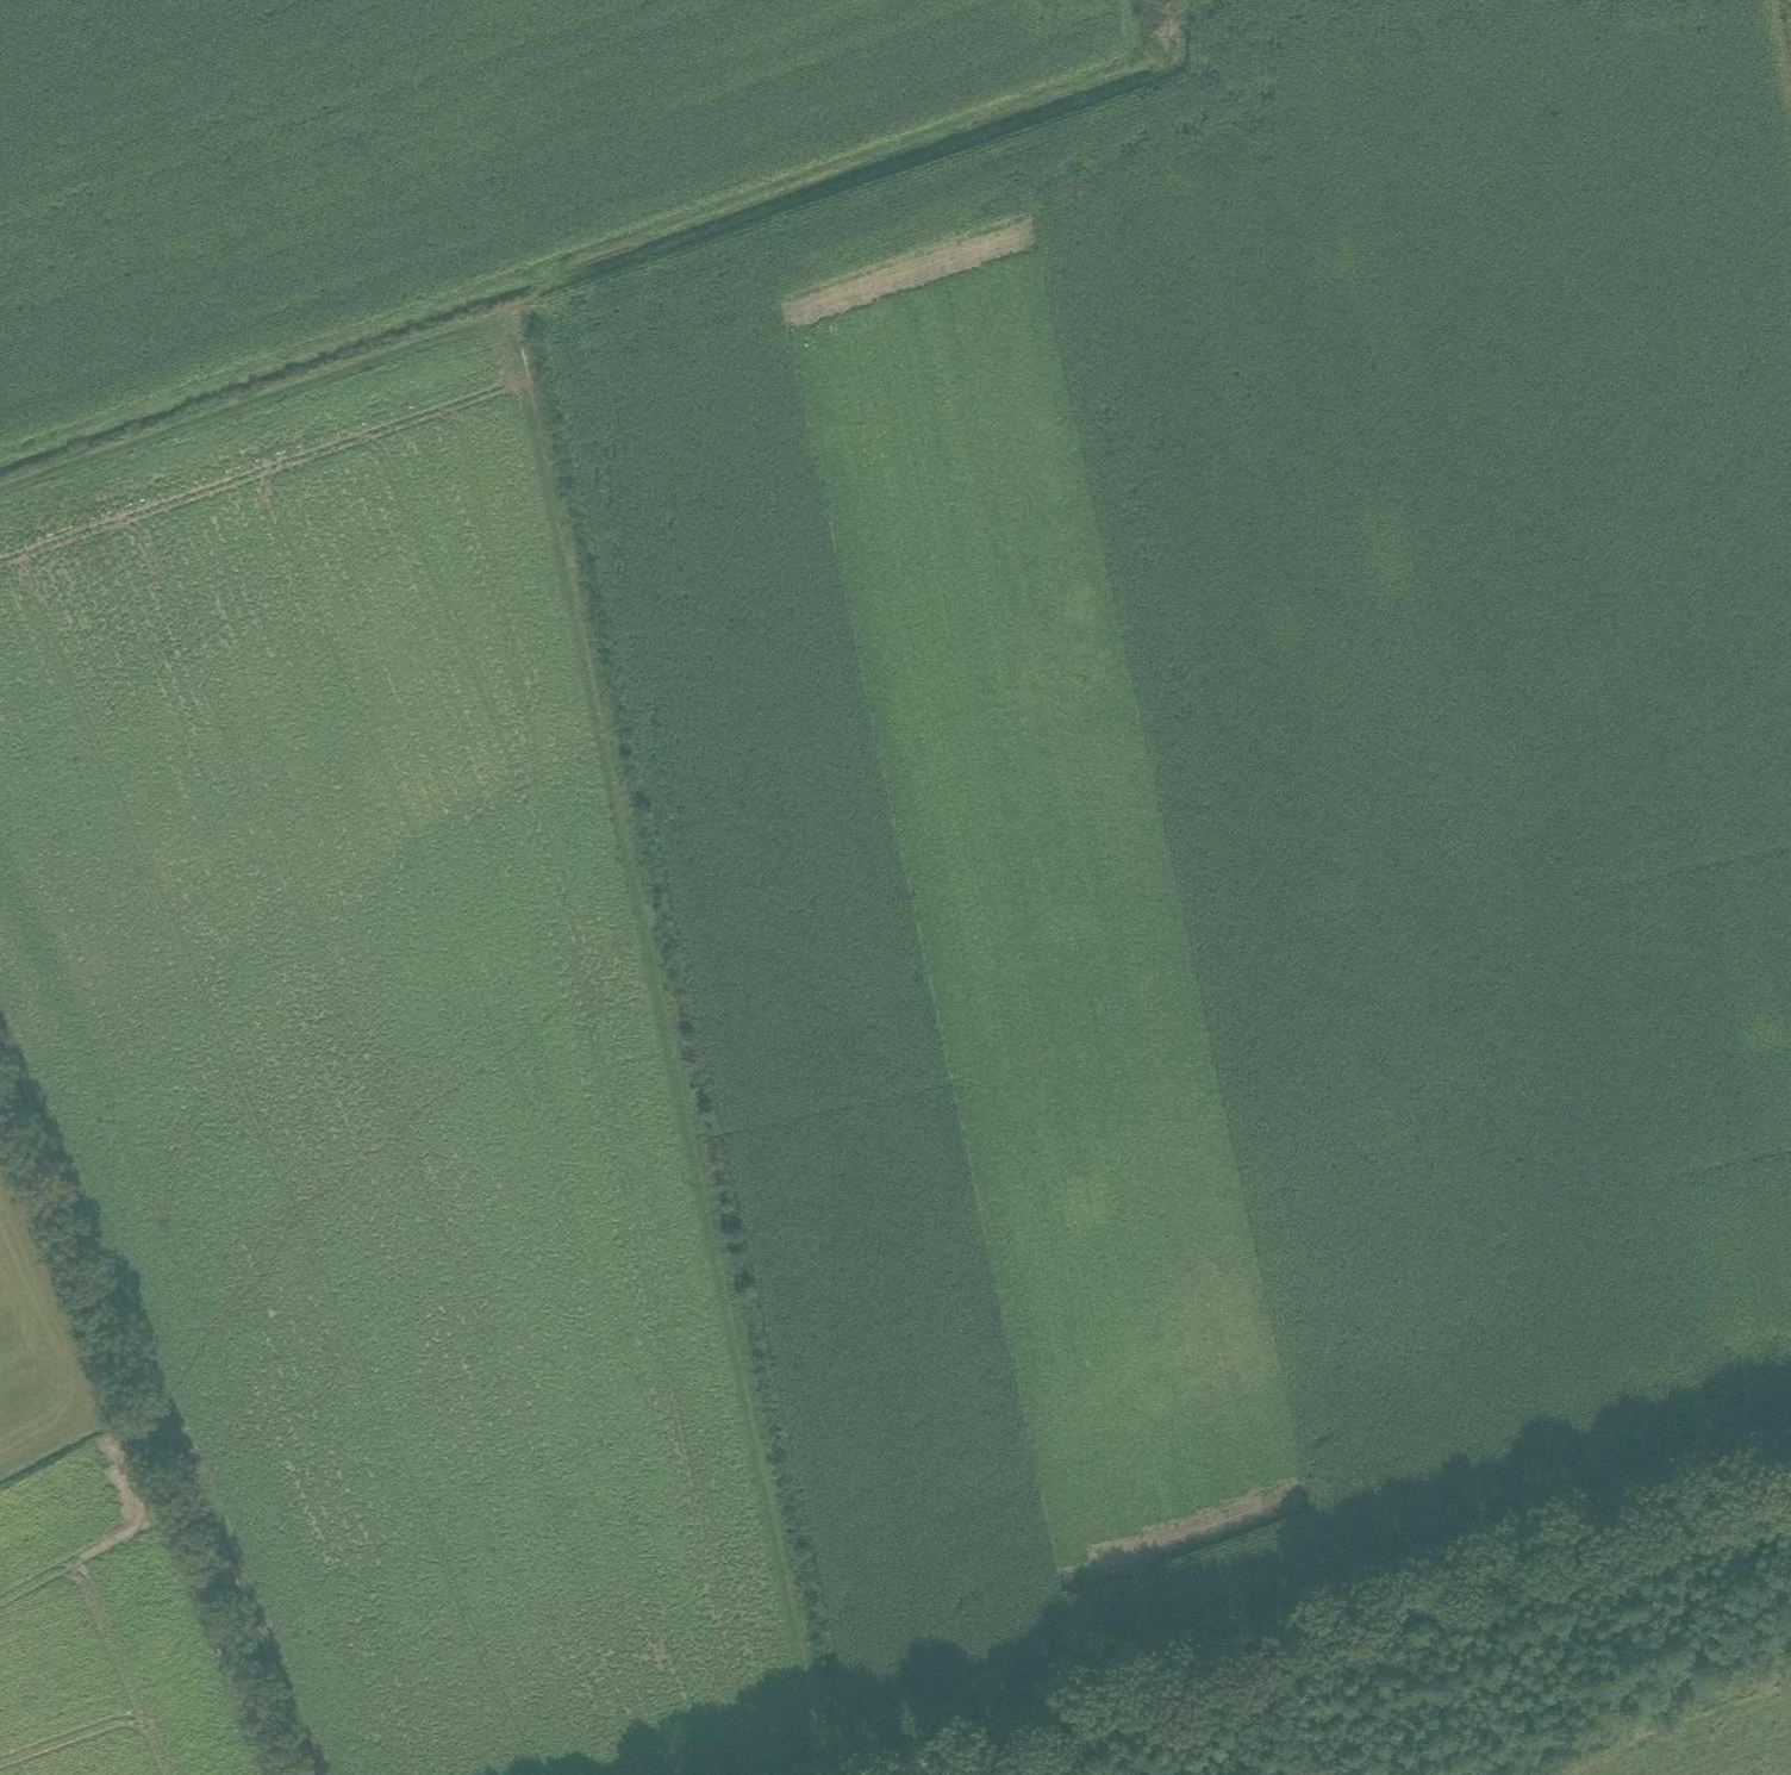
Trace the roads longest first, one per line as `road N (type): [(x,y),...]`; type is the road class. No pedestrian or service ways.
road 1 (track): [(1139,66),(0,463)]
road 2 (track): [(875,1774),(1790,1449)]
road 3 (track): [(0,1057),(308,1774)]

